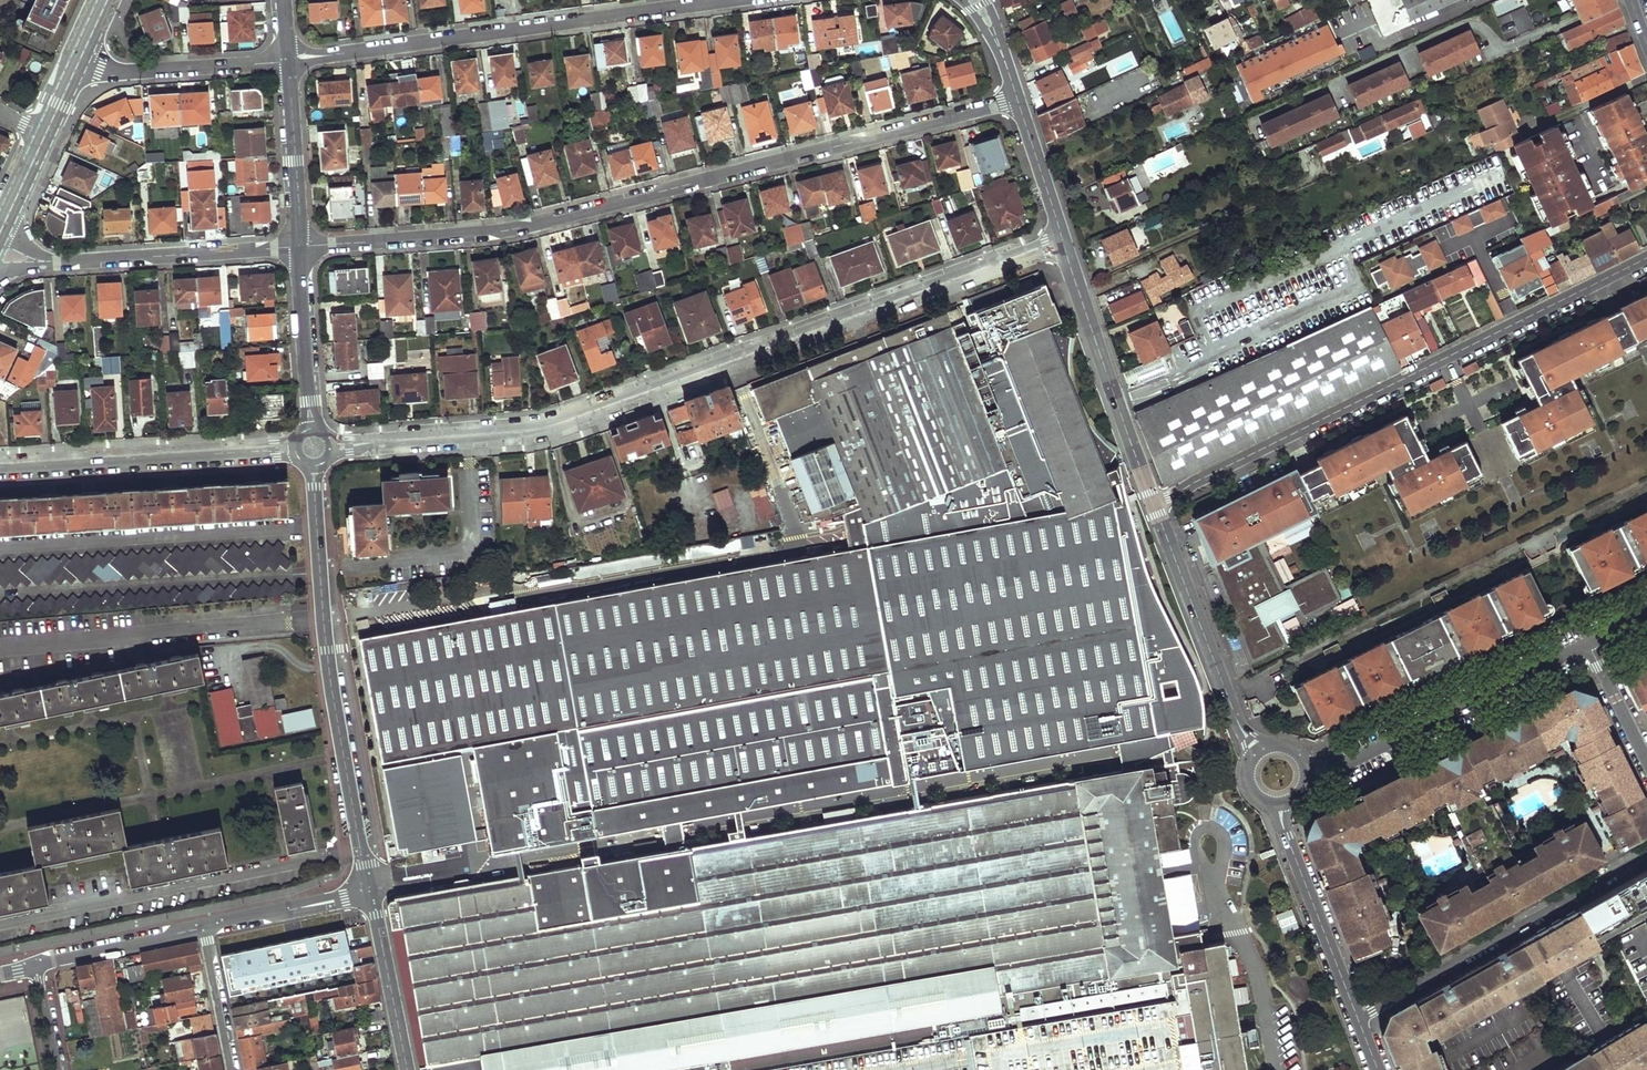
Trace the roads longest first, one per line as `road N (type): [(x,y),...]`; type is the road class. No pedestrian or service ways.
road 1 (residential): [(1063,241),(551,427),(313,447)]
road 2 (residential): [(1018,100),(507,229),(299,246)]
road 3 (residential): [(1152,502),(1646,258)]
road 4 (residential): [(313,447),(327,650),(371,889)]
road 5 (residential): [(729,0),(288,61)]
road 6 (residential): [(1355,1013),(1646,856)]
road 7 (residential): [(313,447),(0,465)]
road 8 (residential): [(1307,774),(1588,644)]
road 9 (tertiary): [(1152,502),(1063,241)]
road 10 (tertiary): [(1257,750),(1233,713),(1152,502)]
road 11 (residential): [(299,246),(59,261)]
road 12 (tertiary): [(1355,1013),(1280,804)]
road 13 (residential): [(288,61),(126,71),(80,60)]
road 14 (residential): [(299,246),(313,447)]
road 15 (residential): [(288,61),(299,246)]
road 16 (residential): [(371,889),(407,1069)]
road 17 (residential): [(37,964),(205,925)]
road 18 (residential): [(205,925),(371,889)]
road 19 (tertiary): [(1063,241),(1018,100)]
road 20 (residential): [(205,925),(234,1069)]
road 21 (residential): [(1588,644),(1646,760)]

